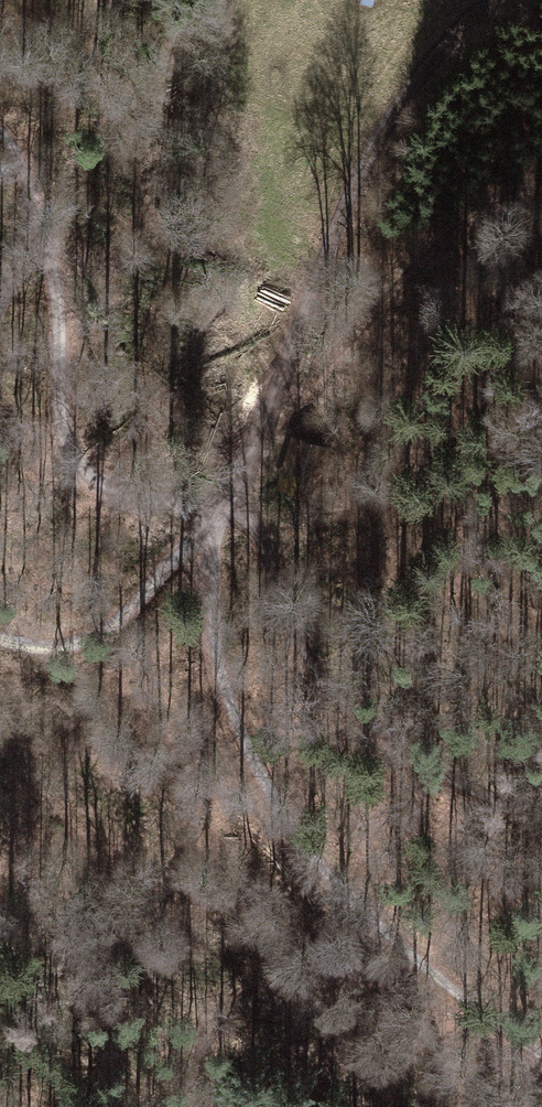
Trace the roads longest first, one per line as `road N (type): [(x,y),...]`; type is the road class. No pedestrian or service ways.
road 1 (track): [(490,0),(461,22),(412,87),(366,168),(306,307),(240,498),(169,564),(134,610),(70,652),(0,640)]
road 2 (track): [(541,1060),(422,976),(315,874),(267,791),(238,705),(228,625),(240,498)]
road 3 (track): [(0,126),(39,195),(60,318),(67,455),(91,486),(144,505),(240,498)]
road 4 (track): [(240,498),(296,651),(450,784),(541,818)]

